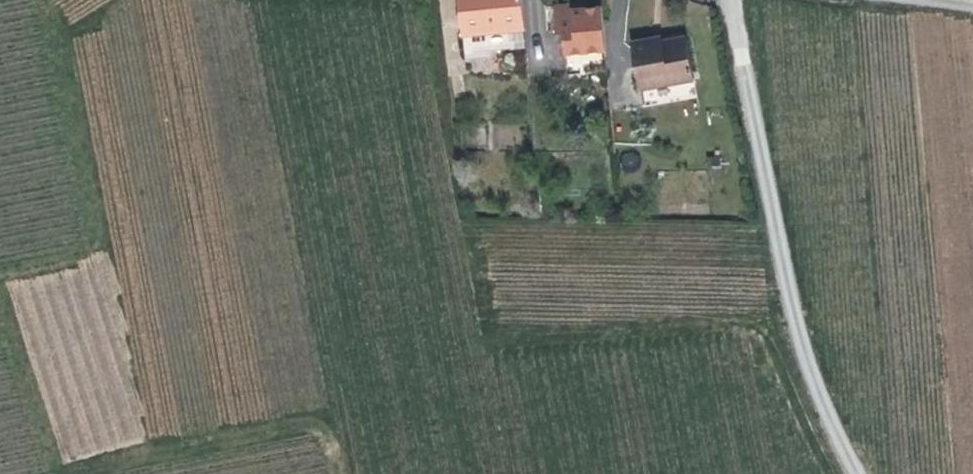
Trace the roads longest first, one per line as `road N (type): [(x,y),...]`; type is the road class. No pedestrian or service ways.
road 1 (track): [(856,473),(800,334),(734,0)]

